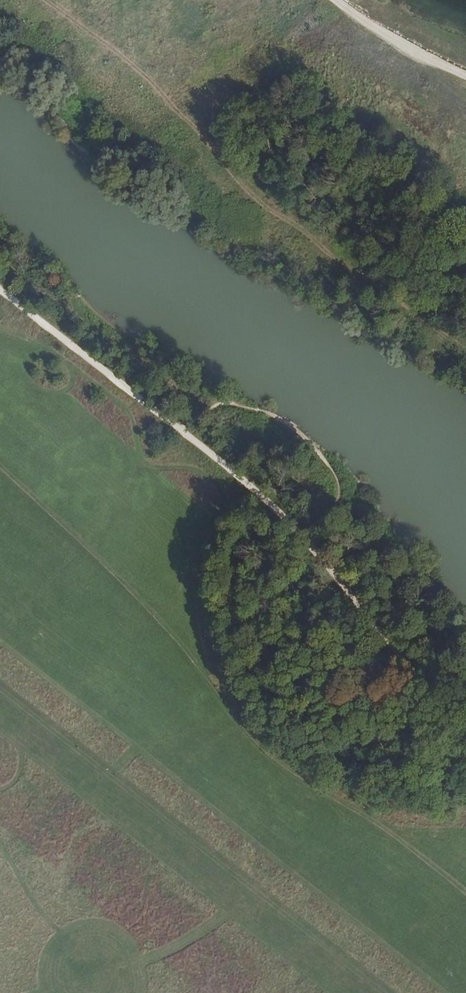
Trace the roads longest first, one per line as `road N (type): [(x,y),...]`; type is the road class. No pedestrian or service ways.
road 1 (track): [(0,293),(239,481),(407,664),(465,748)]
road 2 (track): [(336,0),(385,37),(465,77)]

